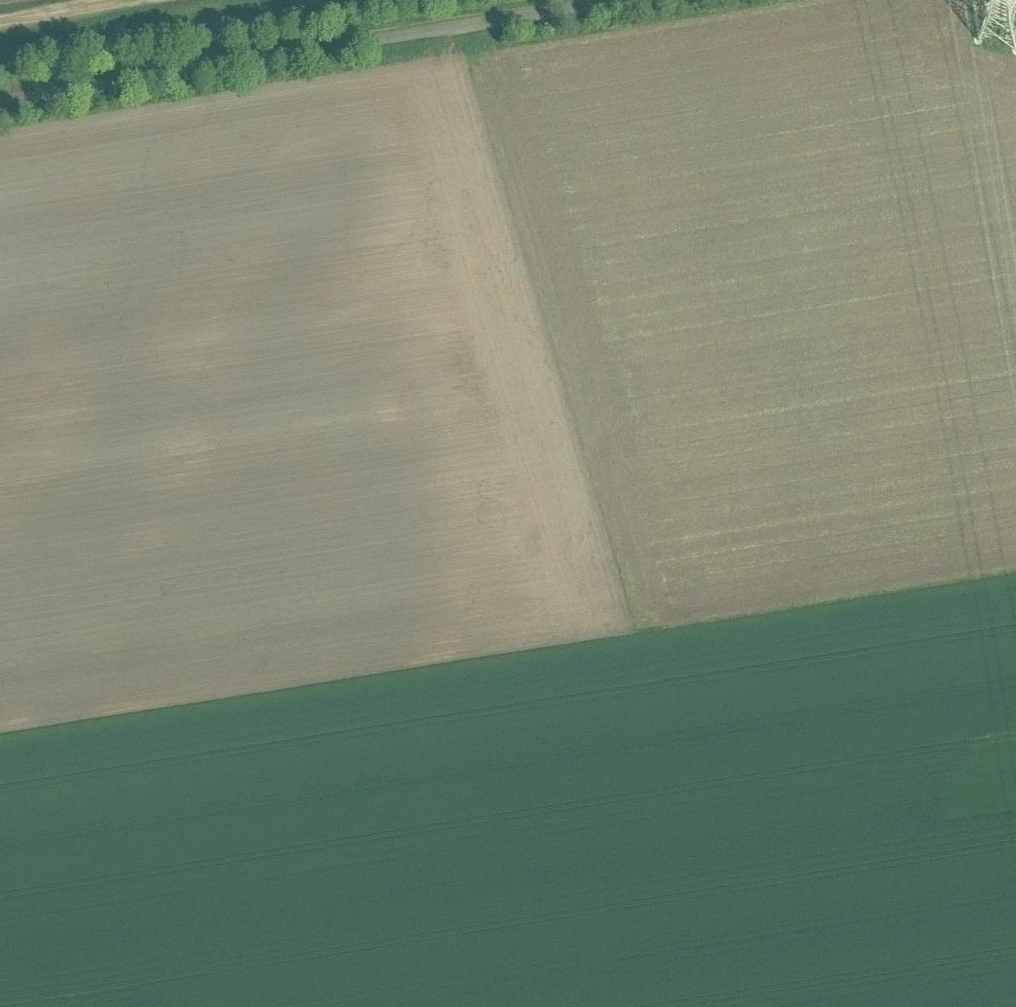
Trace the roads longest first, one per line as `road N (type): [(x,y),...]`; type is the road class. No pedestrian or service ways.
road 1 (unclassified): [(0,93),(613,0)]
road 2 (track): [(129,0),(0,21)]

